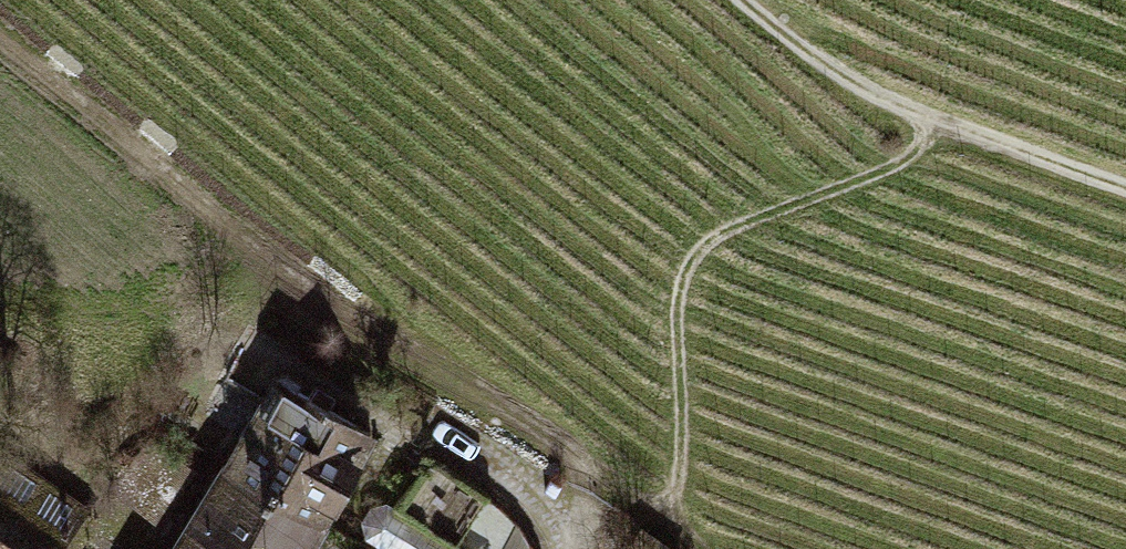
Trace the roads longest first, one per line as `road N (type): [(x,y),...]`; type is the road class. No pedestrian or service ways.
road 1 (track): [(666,529),(673,310),(687,251),(902,151),(933,119)]
road 2 (track): [(1125,188),(860,87),(754,0)]

